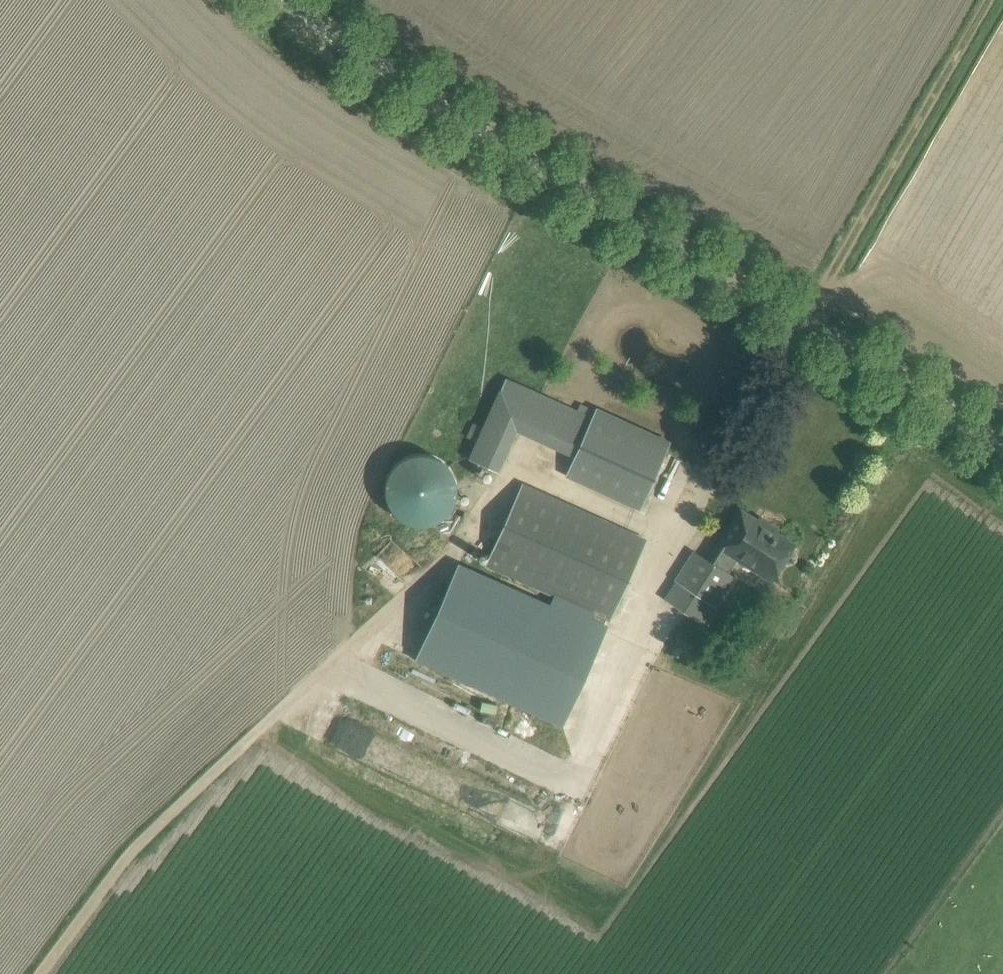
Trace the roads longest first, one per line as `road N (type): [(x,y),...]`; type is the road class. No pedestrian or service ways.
road 1 (tertiary): [(1002,435),(388,71),(285,0)]
road 2 (track): [(813,321),(996,0)]

